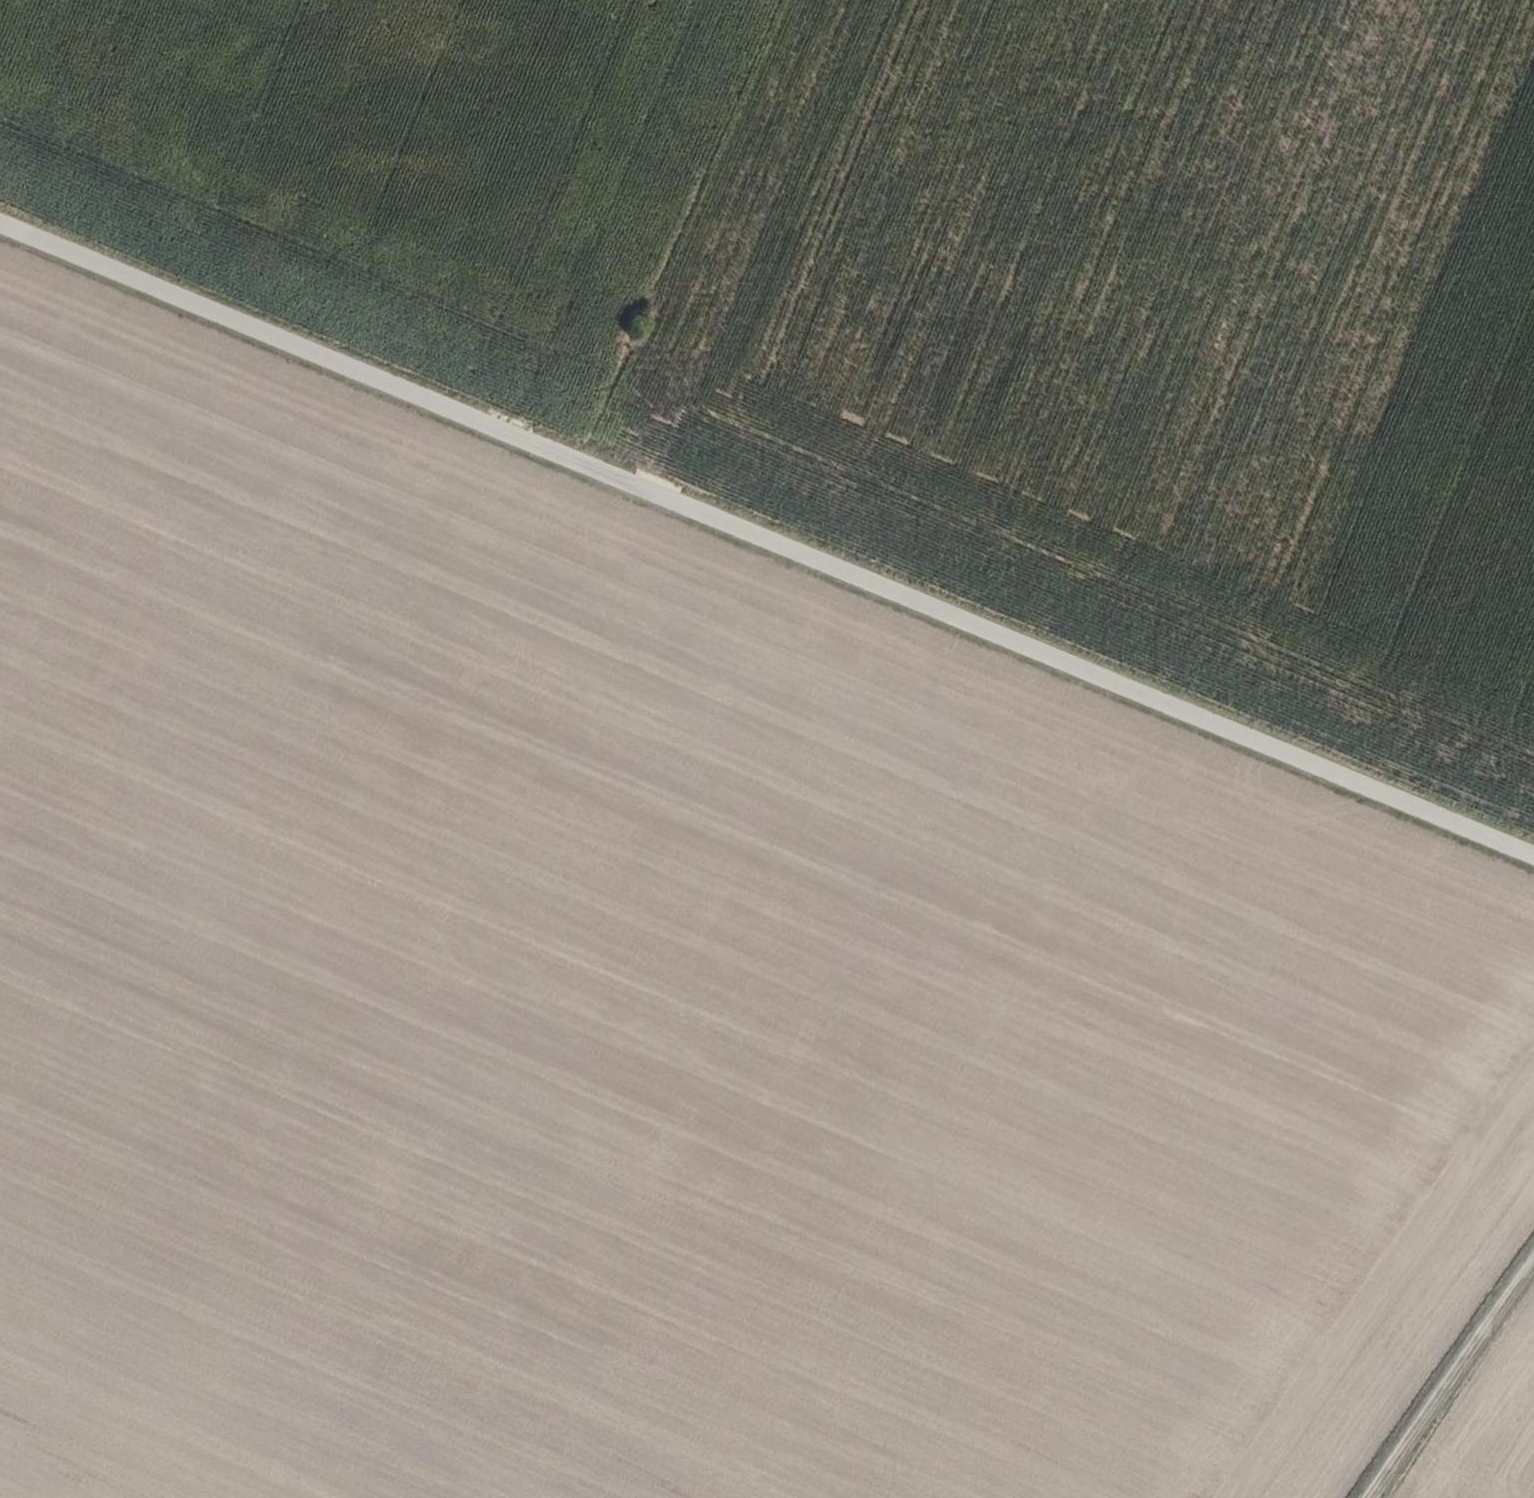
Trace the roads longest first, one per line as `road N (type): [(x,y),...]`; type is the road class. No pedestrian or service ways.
road 1 (track): [(0,224),(1533,857)]
road 2 (track): [(1367,1497),(1533,1261)]

